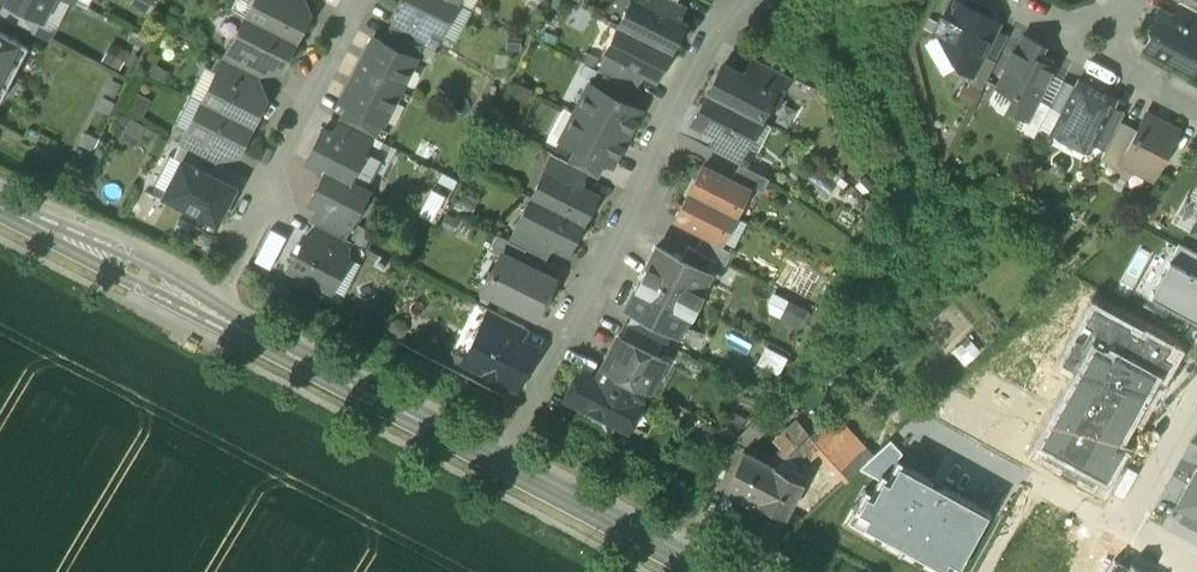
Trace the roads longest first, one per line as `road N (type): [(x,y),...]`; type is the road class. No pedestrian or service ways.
road 1 (tertiary): [(0,204),(501,459)]
road 2 (residential): [(748,14),(708,36),(501,459)]
road 3 (tertiary): [(501,459),(701,571)]
road 4 (residential): [(1196,396),(1125,524),(1196,563)]
road 5 (residential): [(367,0),(274,182),(277,202)]

